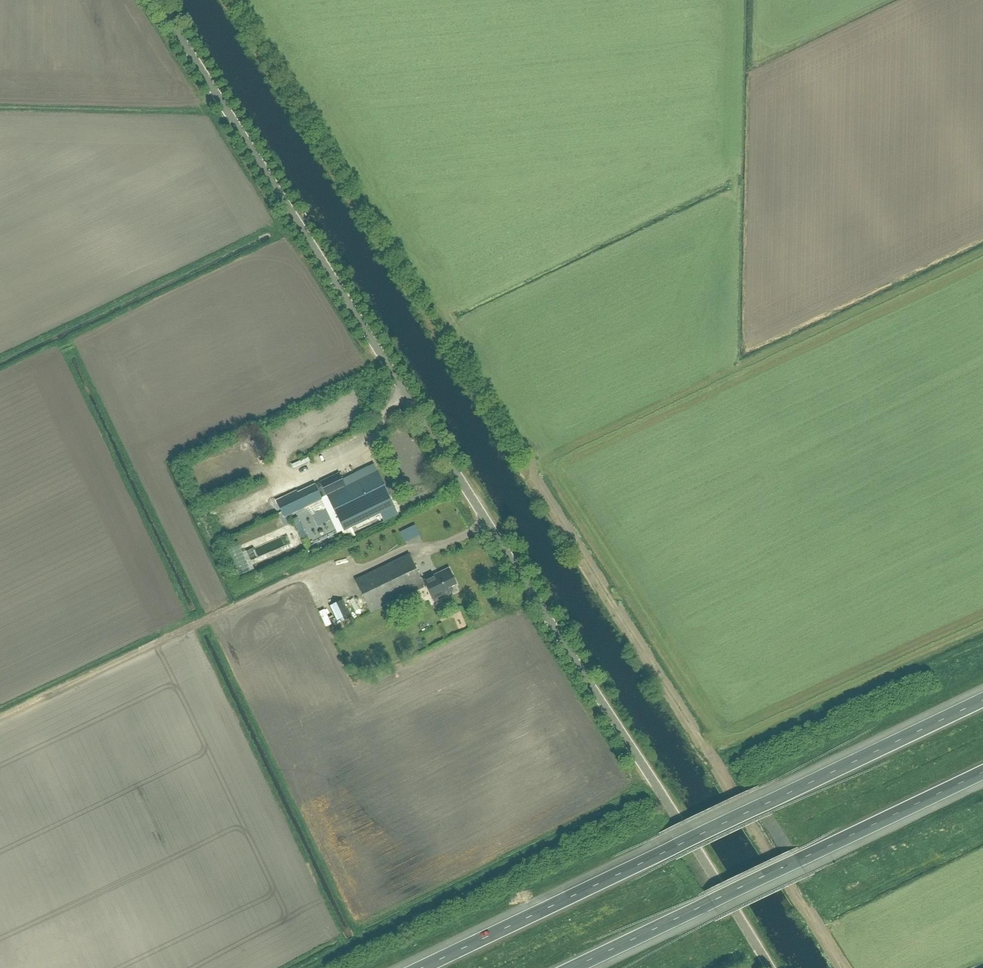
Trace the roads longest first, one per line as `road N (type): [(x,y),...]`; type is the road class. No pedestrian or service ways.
road 1 (unclassified): [(770,967),(157,0)]
road 2 (motorway): [(982,700),(422,967)]
road 3 (track): [(844,967),(541,489),(534,462)]
road 4 (motorway): [(573,967),(982,773)]
road 5 (track): [(363,571),(297,578),(0,720)]

